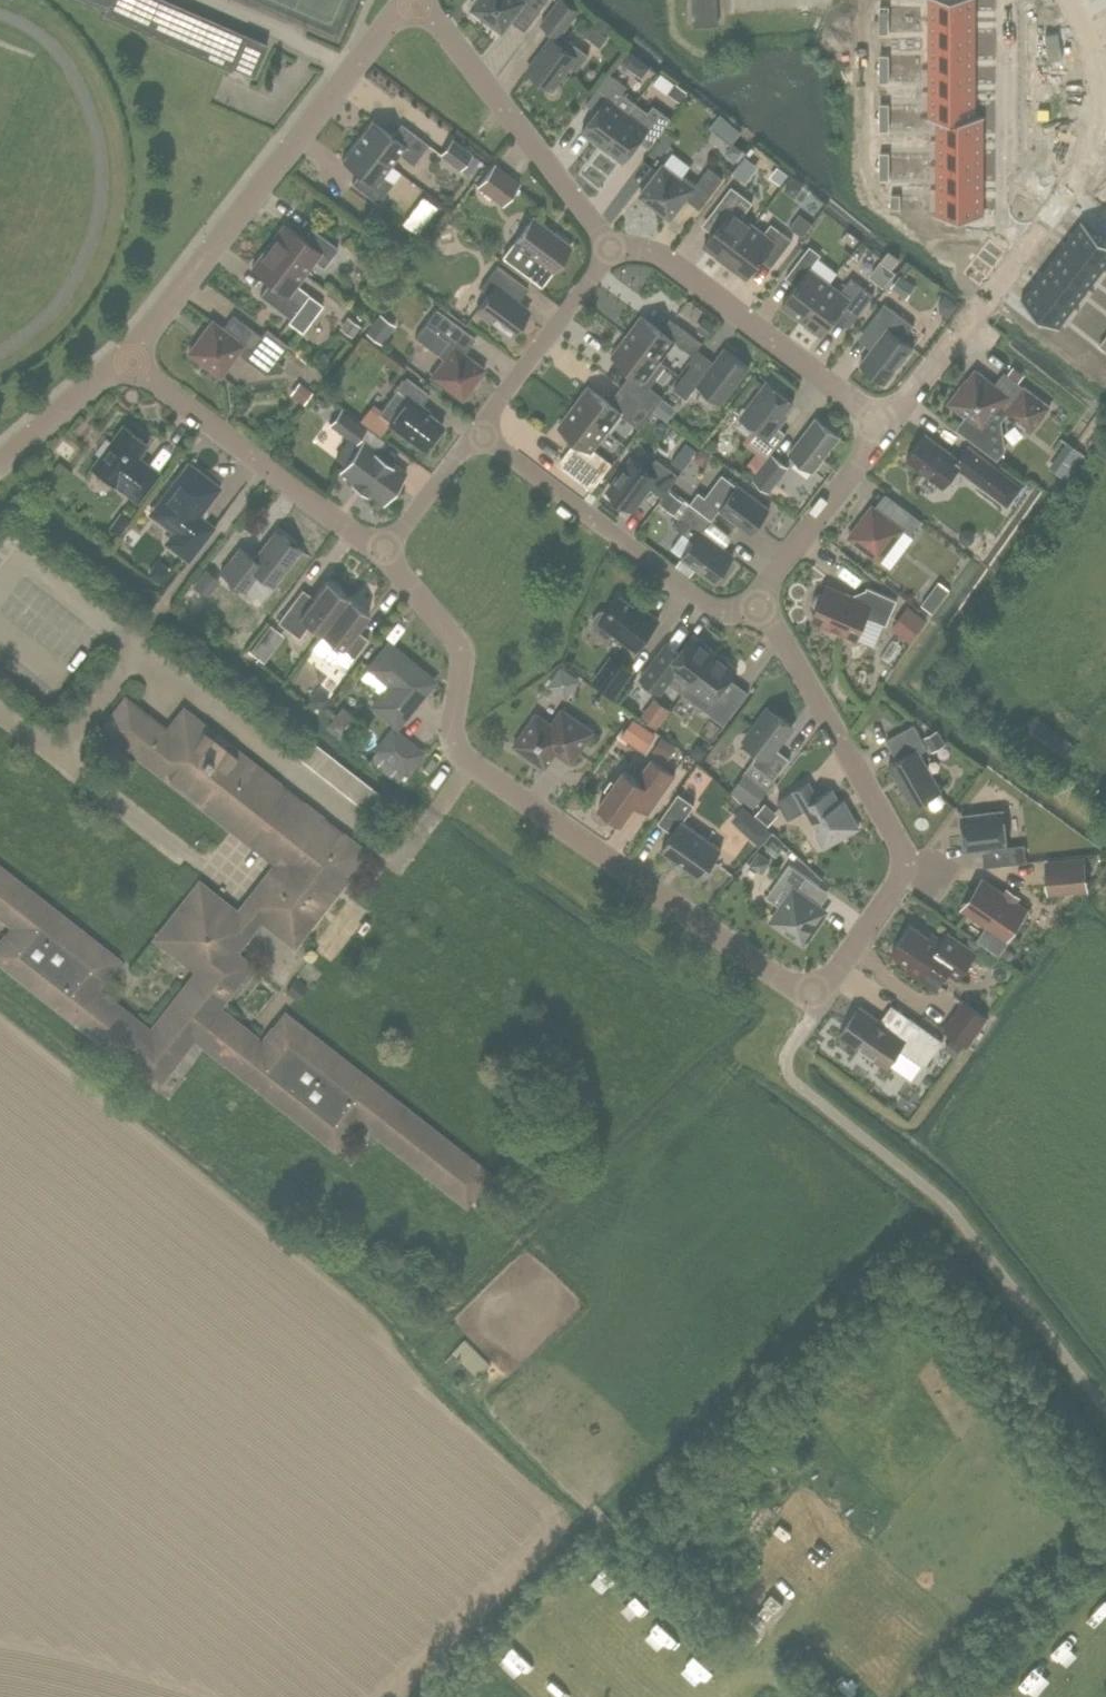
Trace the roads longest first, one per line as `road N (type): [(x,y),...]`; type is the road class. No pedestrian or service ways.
road 1 (residential): [(756,610),(896,842),(901,873),(812,991),(794,987),(468,762),(450,739),(460,650),(381,556)]
road 2 (residential): [(129,361),(150,323),(408,0)]
road 3 (residential): [(476,437),(730,620),(756,610)]
road 4 (residential): [(884,432),(647,256),(609,250)]
road 5 (residential): [(609,250),(436,21),(409,0)]
road 6 (residential): [(381,556),(129,361)]
road 7 (residential): [(1028,242),(1079,164),(1091,130),(1092,63),(1063,0)]
road 8 (residential): [(1002,0),(1005,217),(1028,242)]
road 9 (residential): [(884,432),(1028,242)]
road 10 (residential): [(476,437),(609,250)]
road 11 (residential): [(756,610),(785,557),(884,432)]
road 12 (residential): [(0,465),(96,381),(129,361)]
road 13 (residential): [(381,556),(476,437)]

